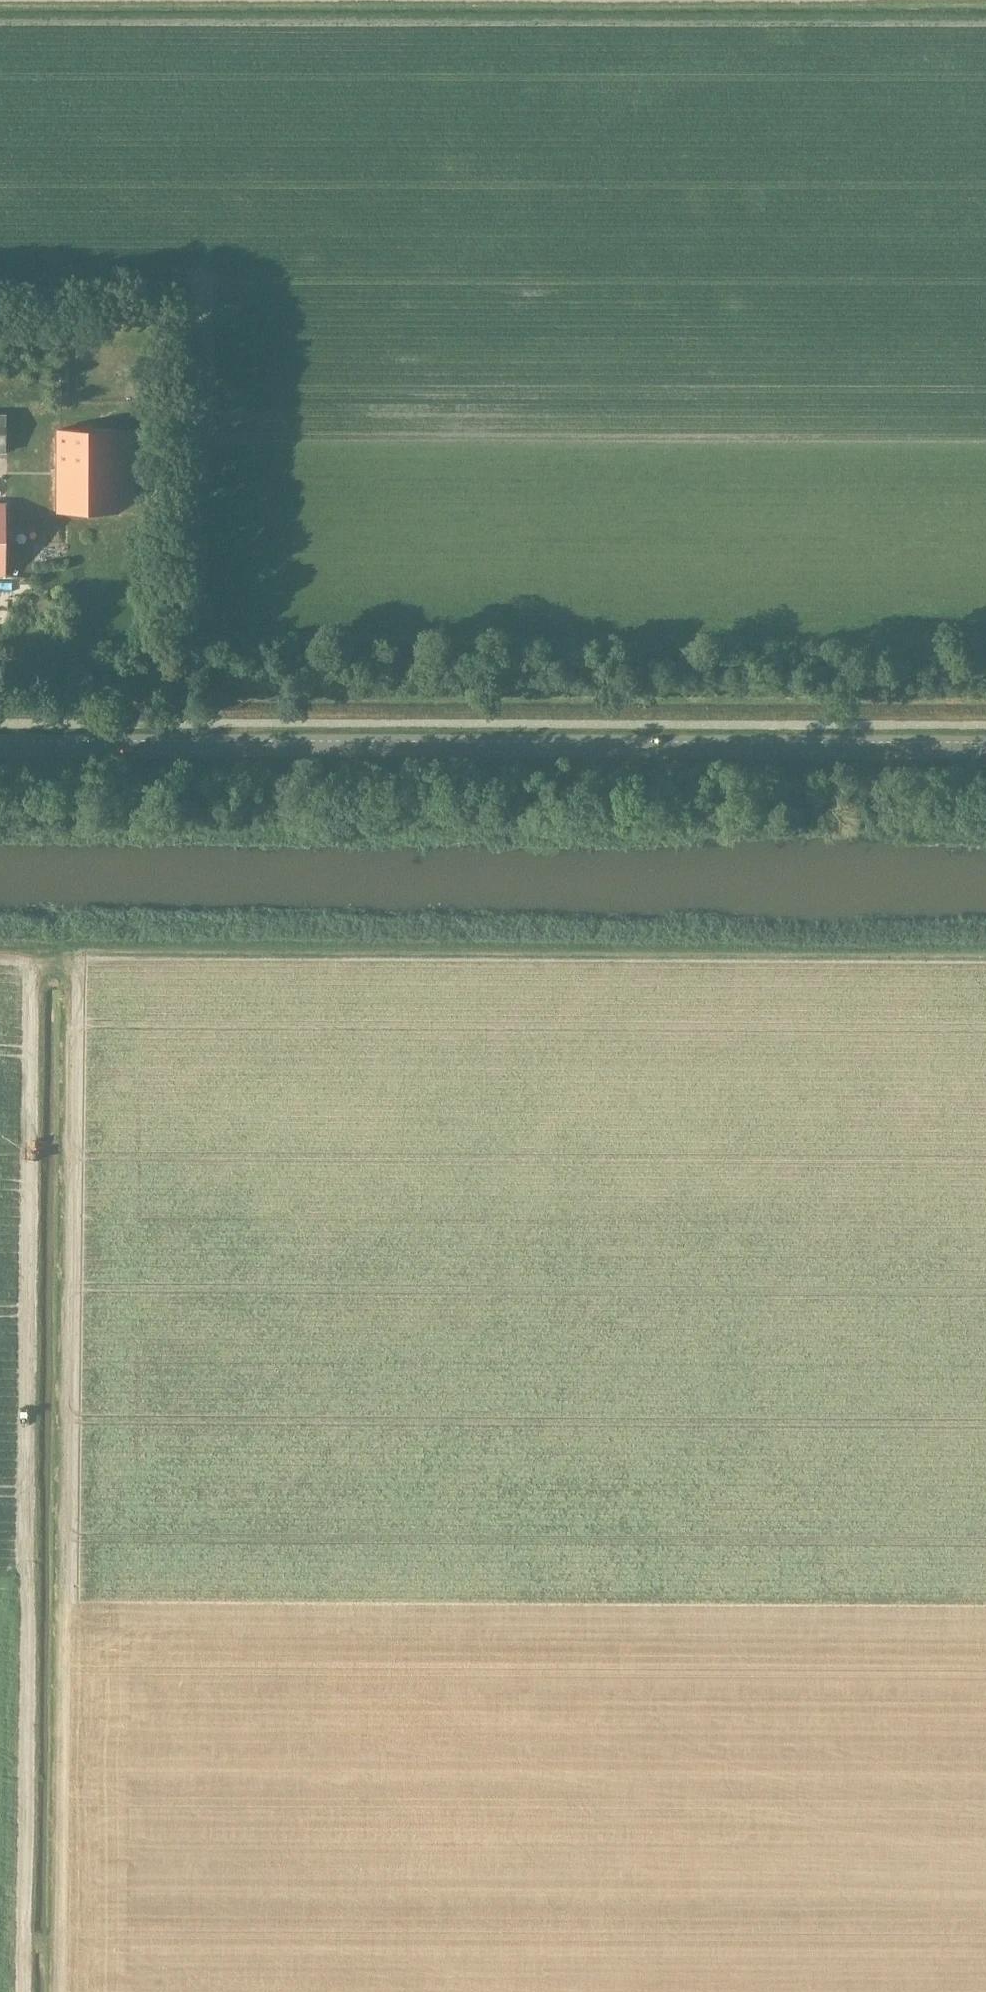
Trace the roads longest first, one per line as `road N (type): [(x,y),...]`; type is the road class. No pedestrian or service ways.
road 1 (tertiary): [(985,745),(0,745)]

